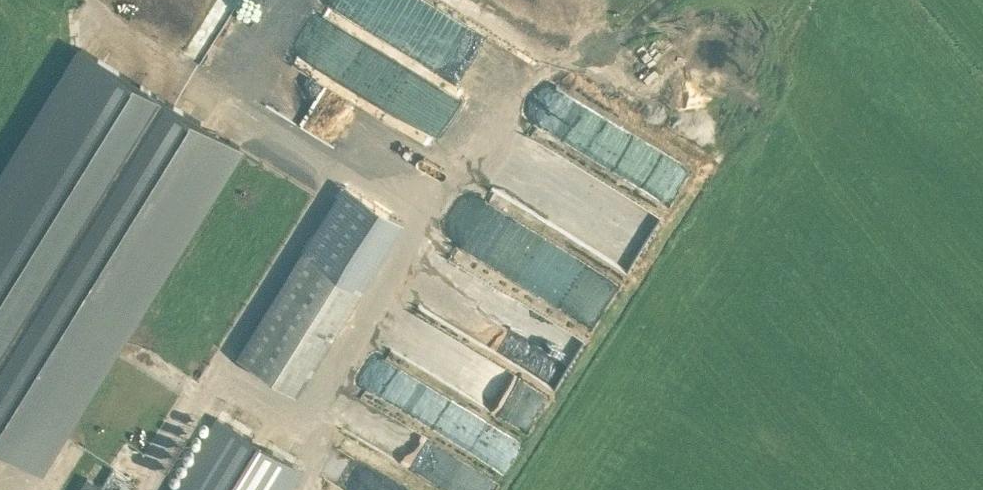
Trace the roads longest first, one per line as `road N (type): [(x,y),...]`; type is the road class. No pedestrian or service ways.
road 1 (track): [(322,147),(625,34),(663,0)]

